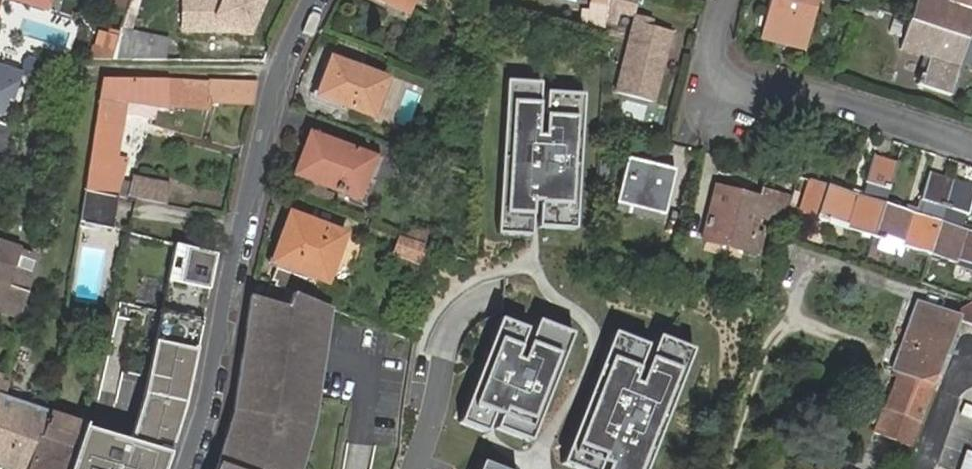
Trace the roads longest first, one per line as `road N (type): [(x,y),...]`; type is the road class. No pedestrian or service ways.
road 1 (residential): [(184,468),(281,67),(313,0)]
road 2 (residential): [(725,0),(716,37),(732,80),(971,144)]

